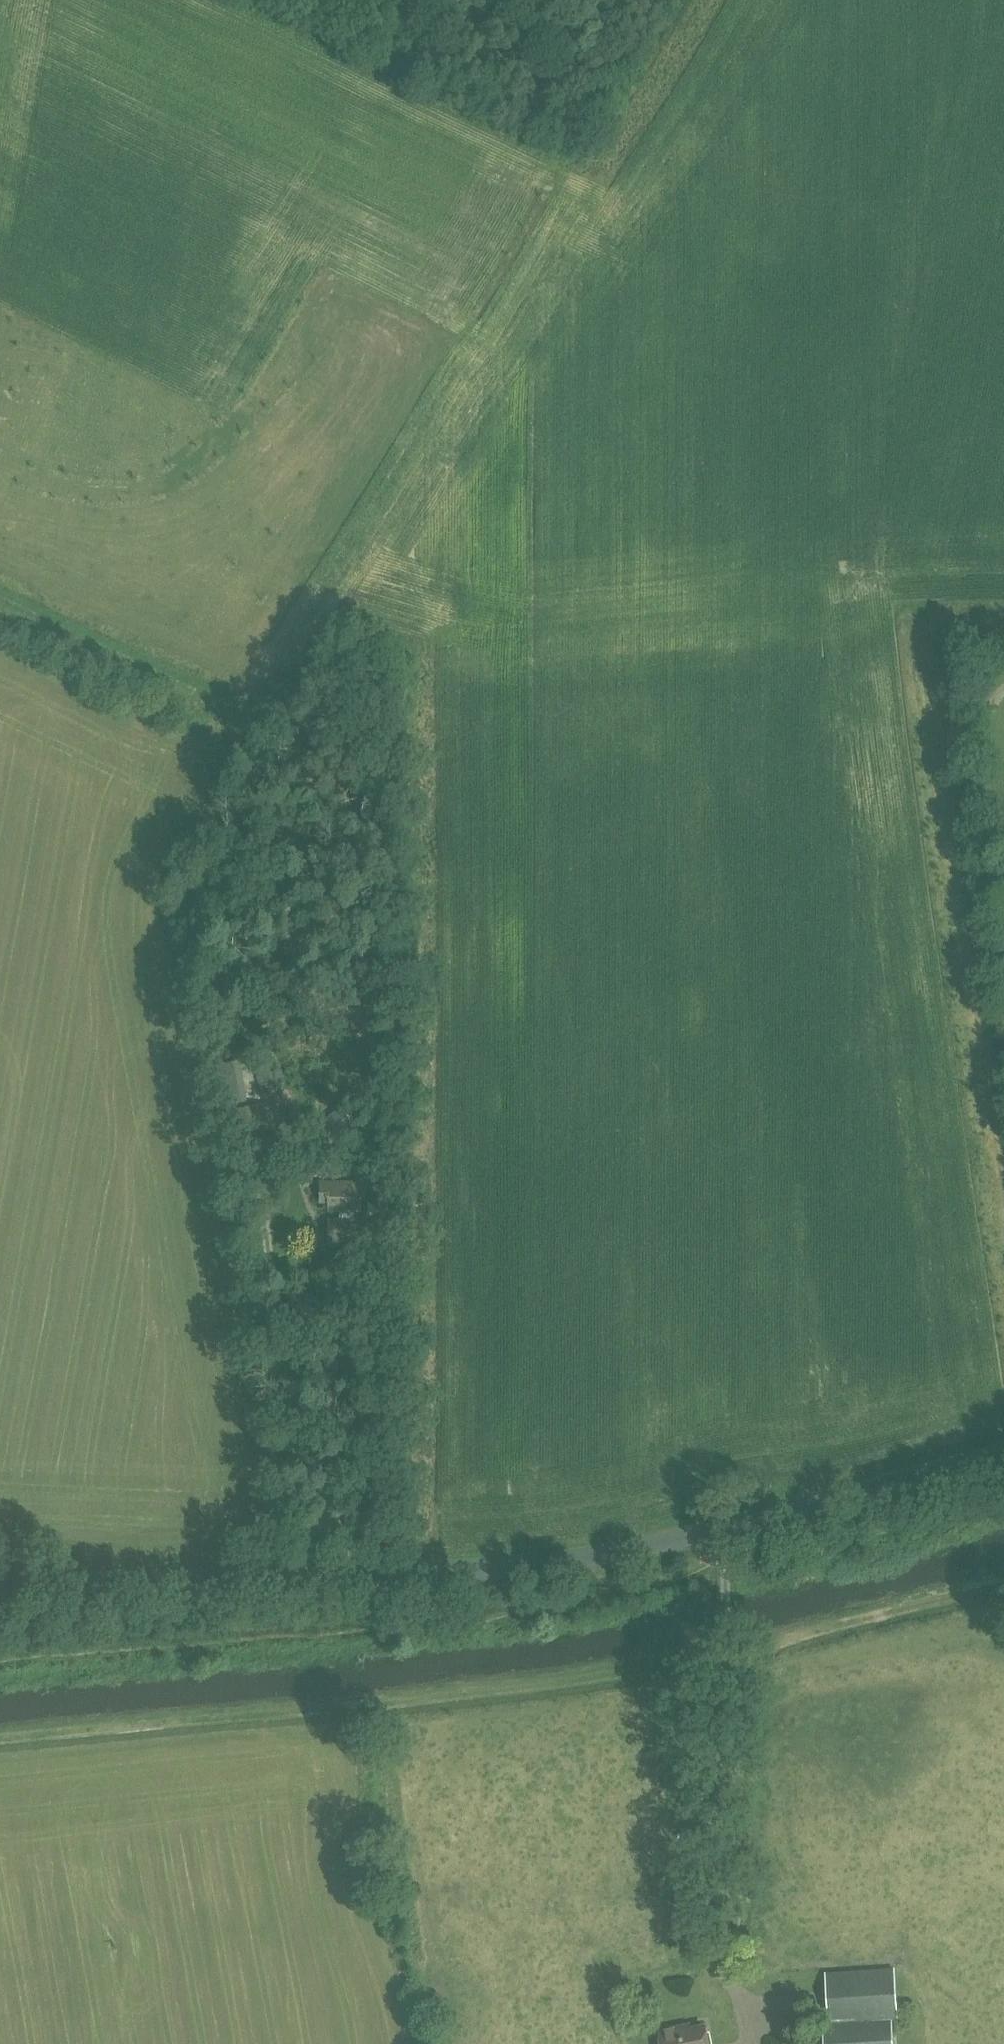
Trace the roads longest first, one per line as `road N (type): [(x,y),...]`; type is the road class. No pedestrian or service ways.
road 1 (tertiary): [(0,1582),(602,1543),(719,1514)]
road 2 (unclassified): [(717,1942),(727,1559),(719,1514)]
road 3 (tertiary): [(719,1514),(1003,1438)]

